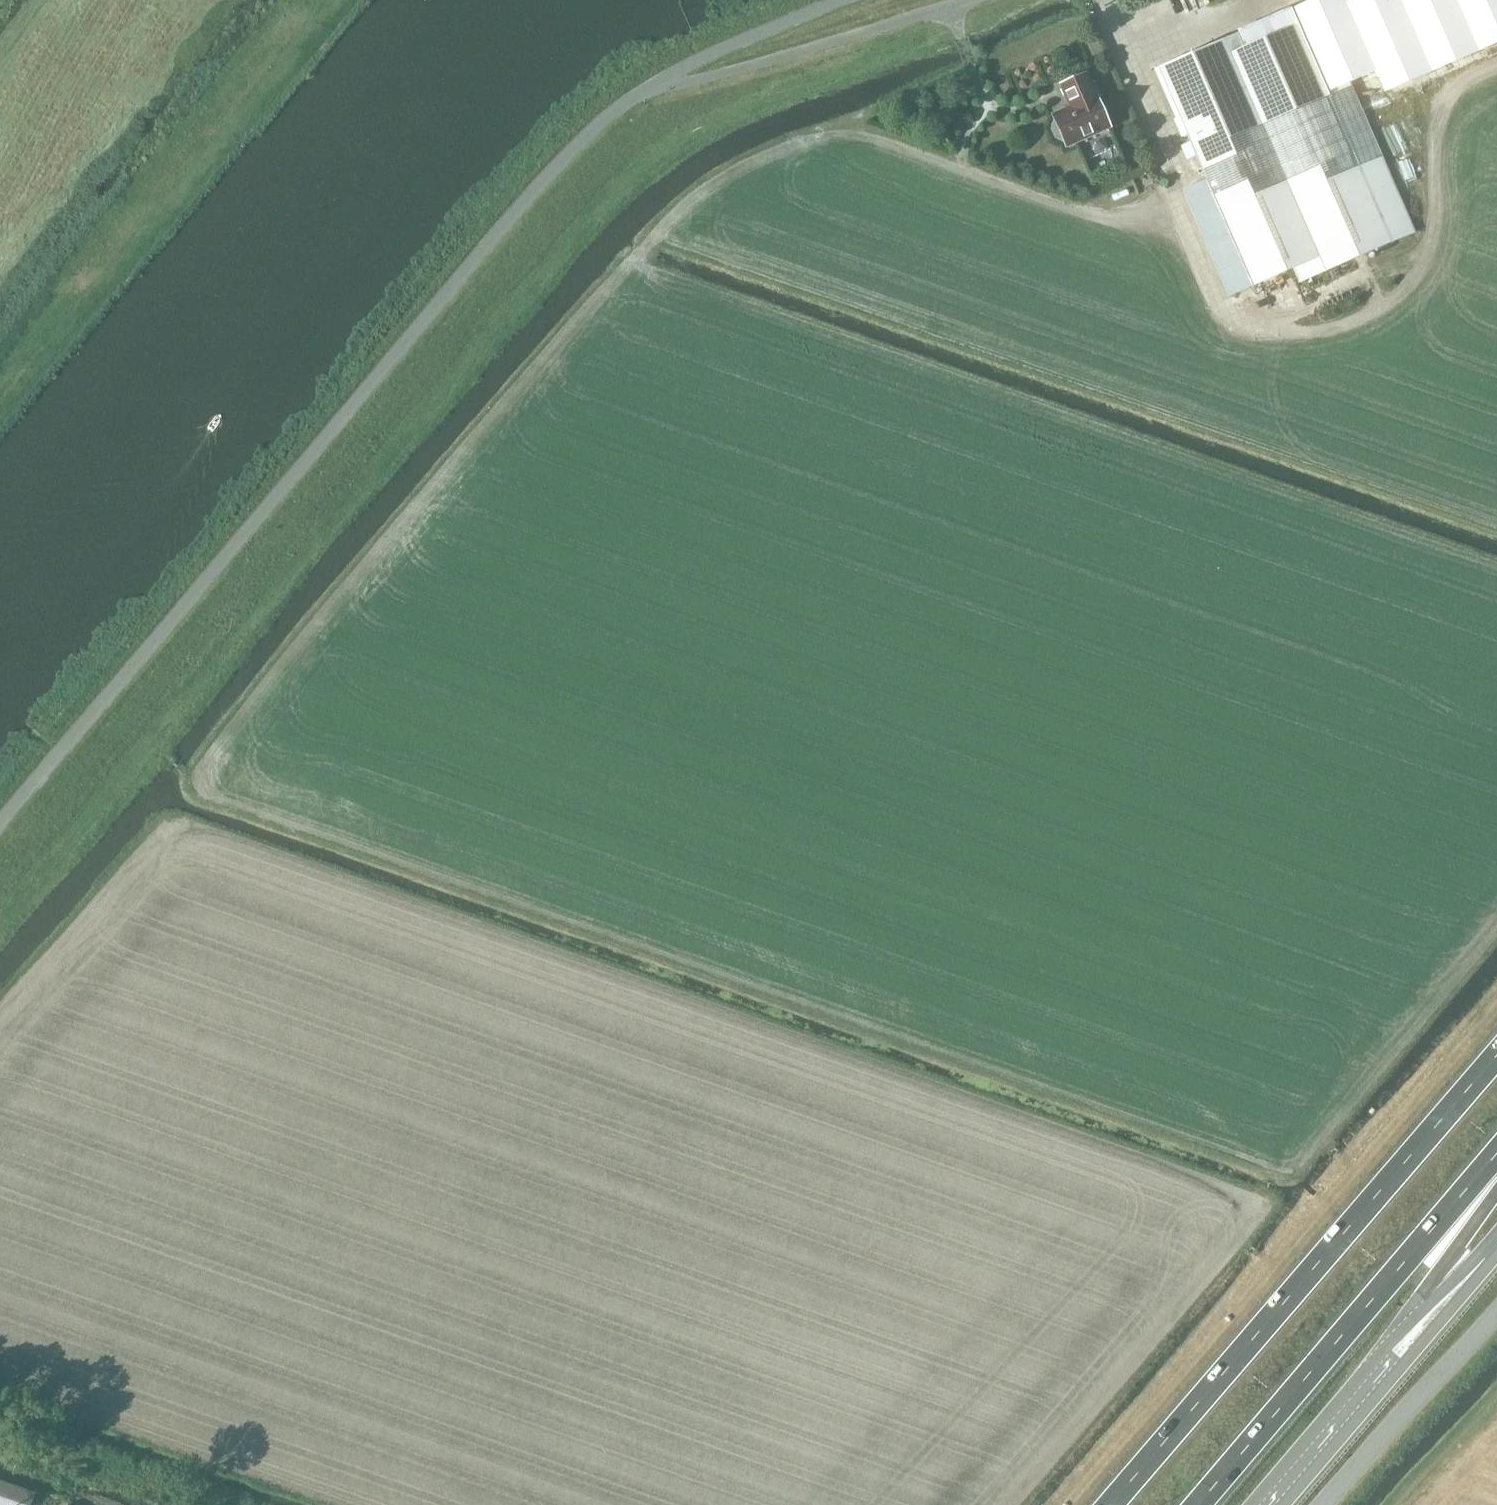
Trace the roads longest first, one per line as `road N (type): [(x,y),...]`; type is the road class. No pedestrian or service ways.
road 1 (unclassified): [(0,824),(565,158),(608,116),(689,66),(845,0)]
road 2 (trunk): [(1496,1057),(1112,1504)]
road 3 (trunk): [(1196,1504),(1496,1153)]
road 4 (unclassified): [(1496,1314),(1324,1504)]

